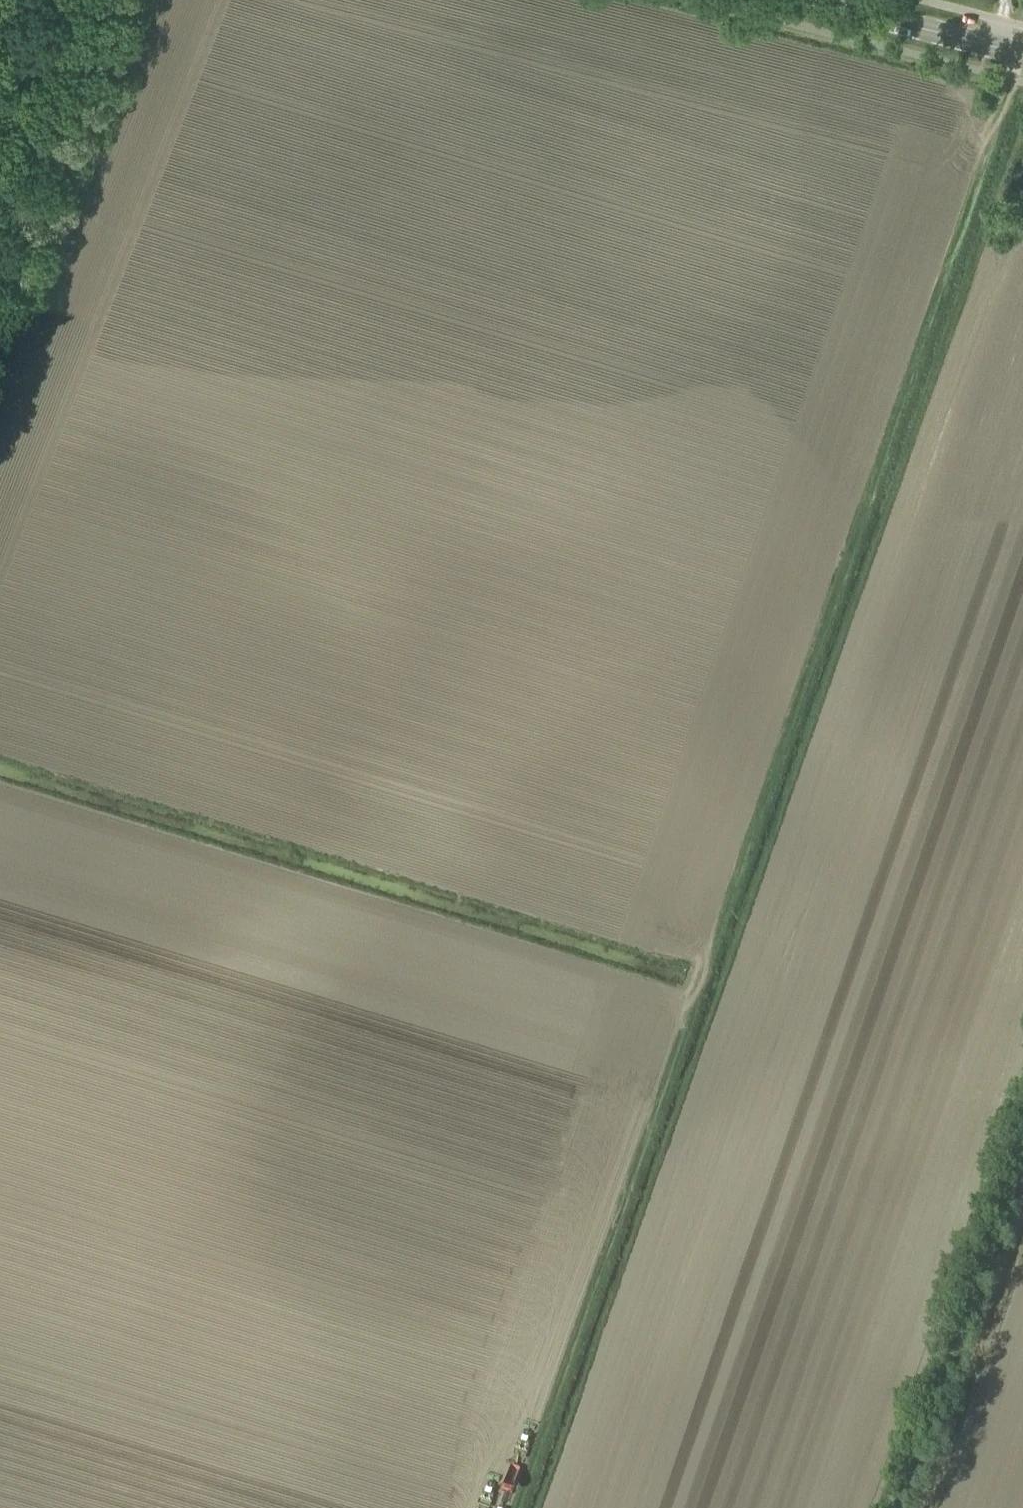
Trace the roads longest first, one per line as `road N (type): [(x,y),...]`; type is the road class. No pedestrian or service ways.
road 1 (track): [(520,1507),(1013,81)]
road 2 (secondary): [(1022,56),(805,0)]

